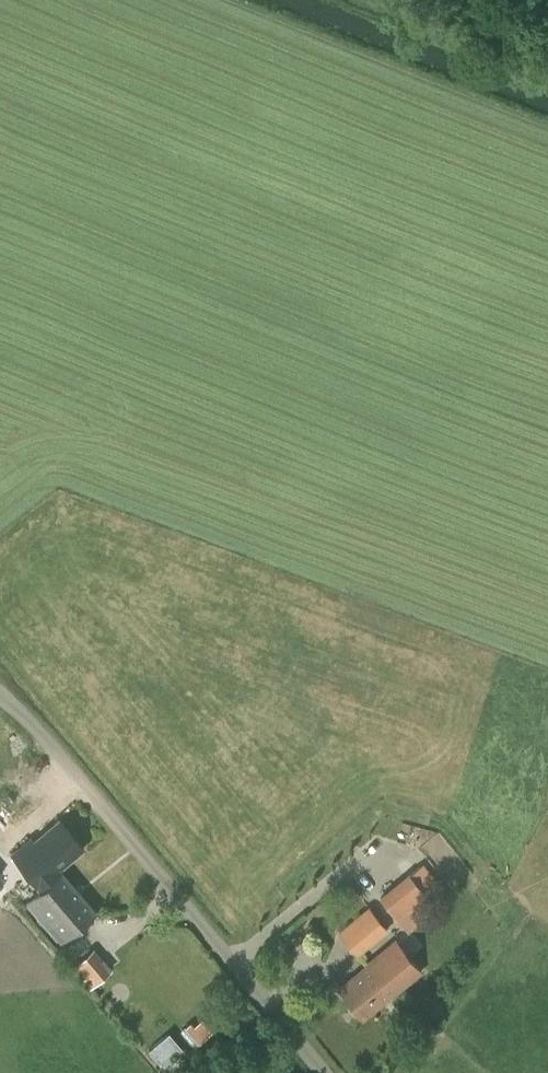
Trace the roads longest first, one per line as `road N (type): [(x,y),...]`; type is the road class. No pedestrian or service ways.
road 1 (unclassified): [(325,1072),(0,694)]

